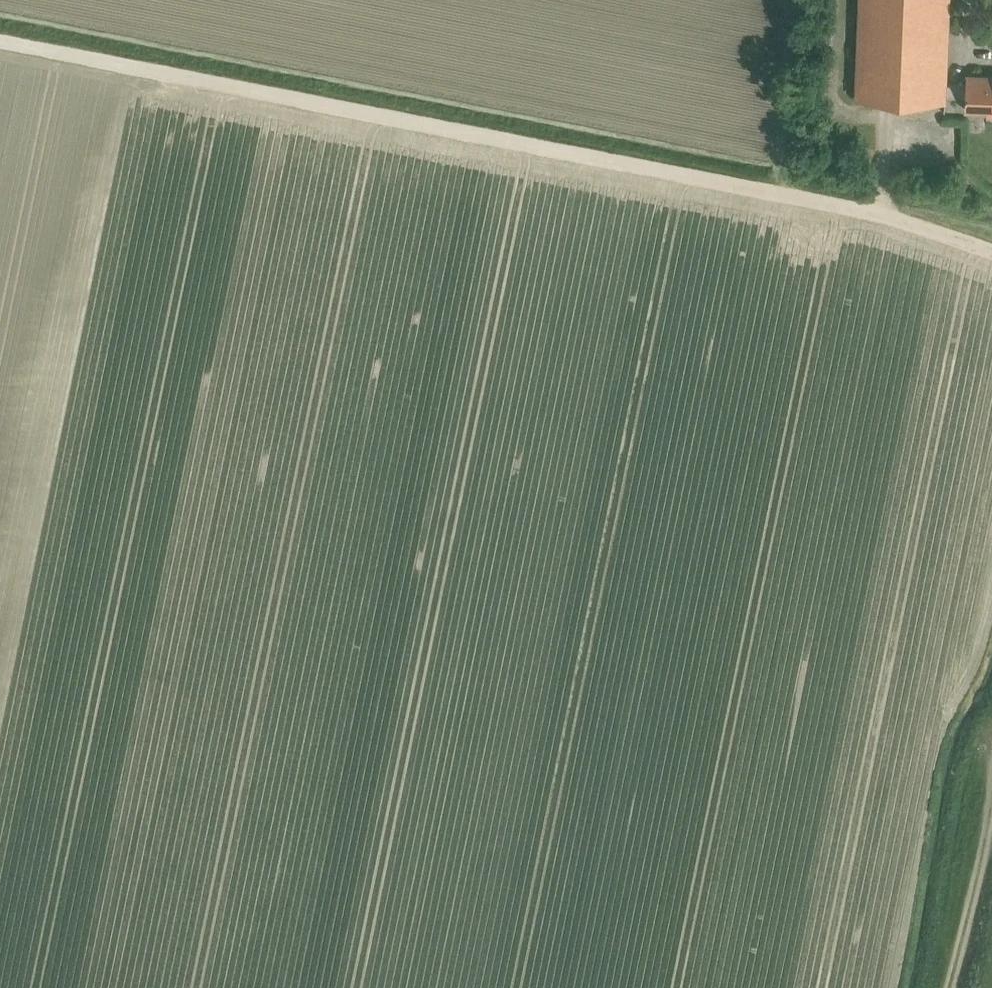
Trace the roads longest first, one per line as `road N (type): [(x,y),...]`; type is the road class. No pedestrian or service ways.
road 1 (track): [(877,207),(0,31)]
road 2 (track): [(991,803),(949,987)]

